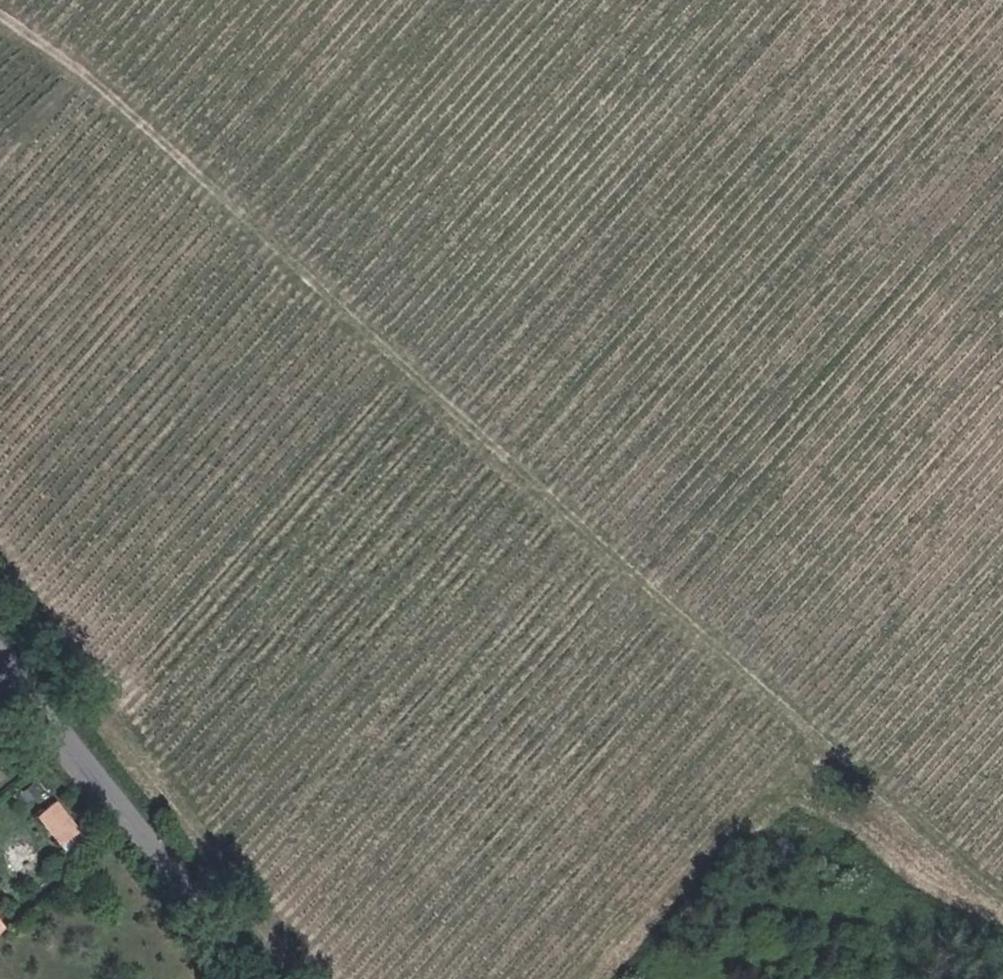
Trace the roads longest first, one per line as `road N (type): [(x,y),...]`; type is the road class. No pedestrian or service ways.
road 1 (track): [(0,1),(122,102),(934,844),(1002,894)]
road 2 (tertiary): [(0,648),(262,978)]

